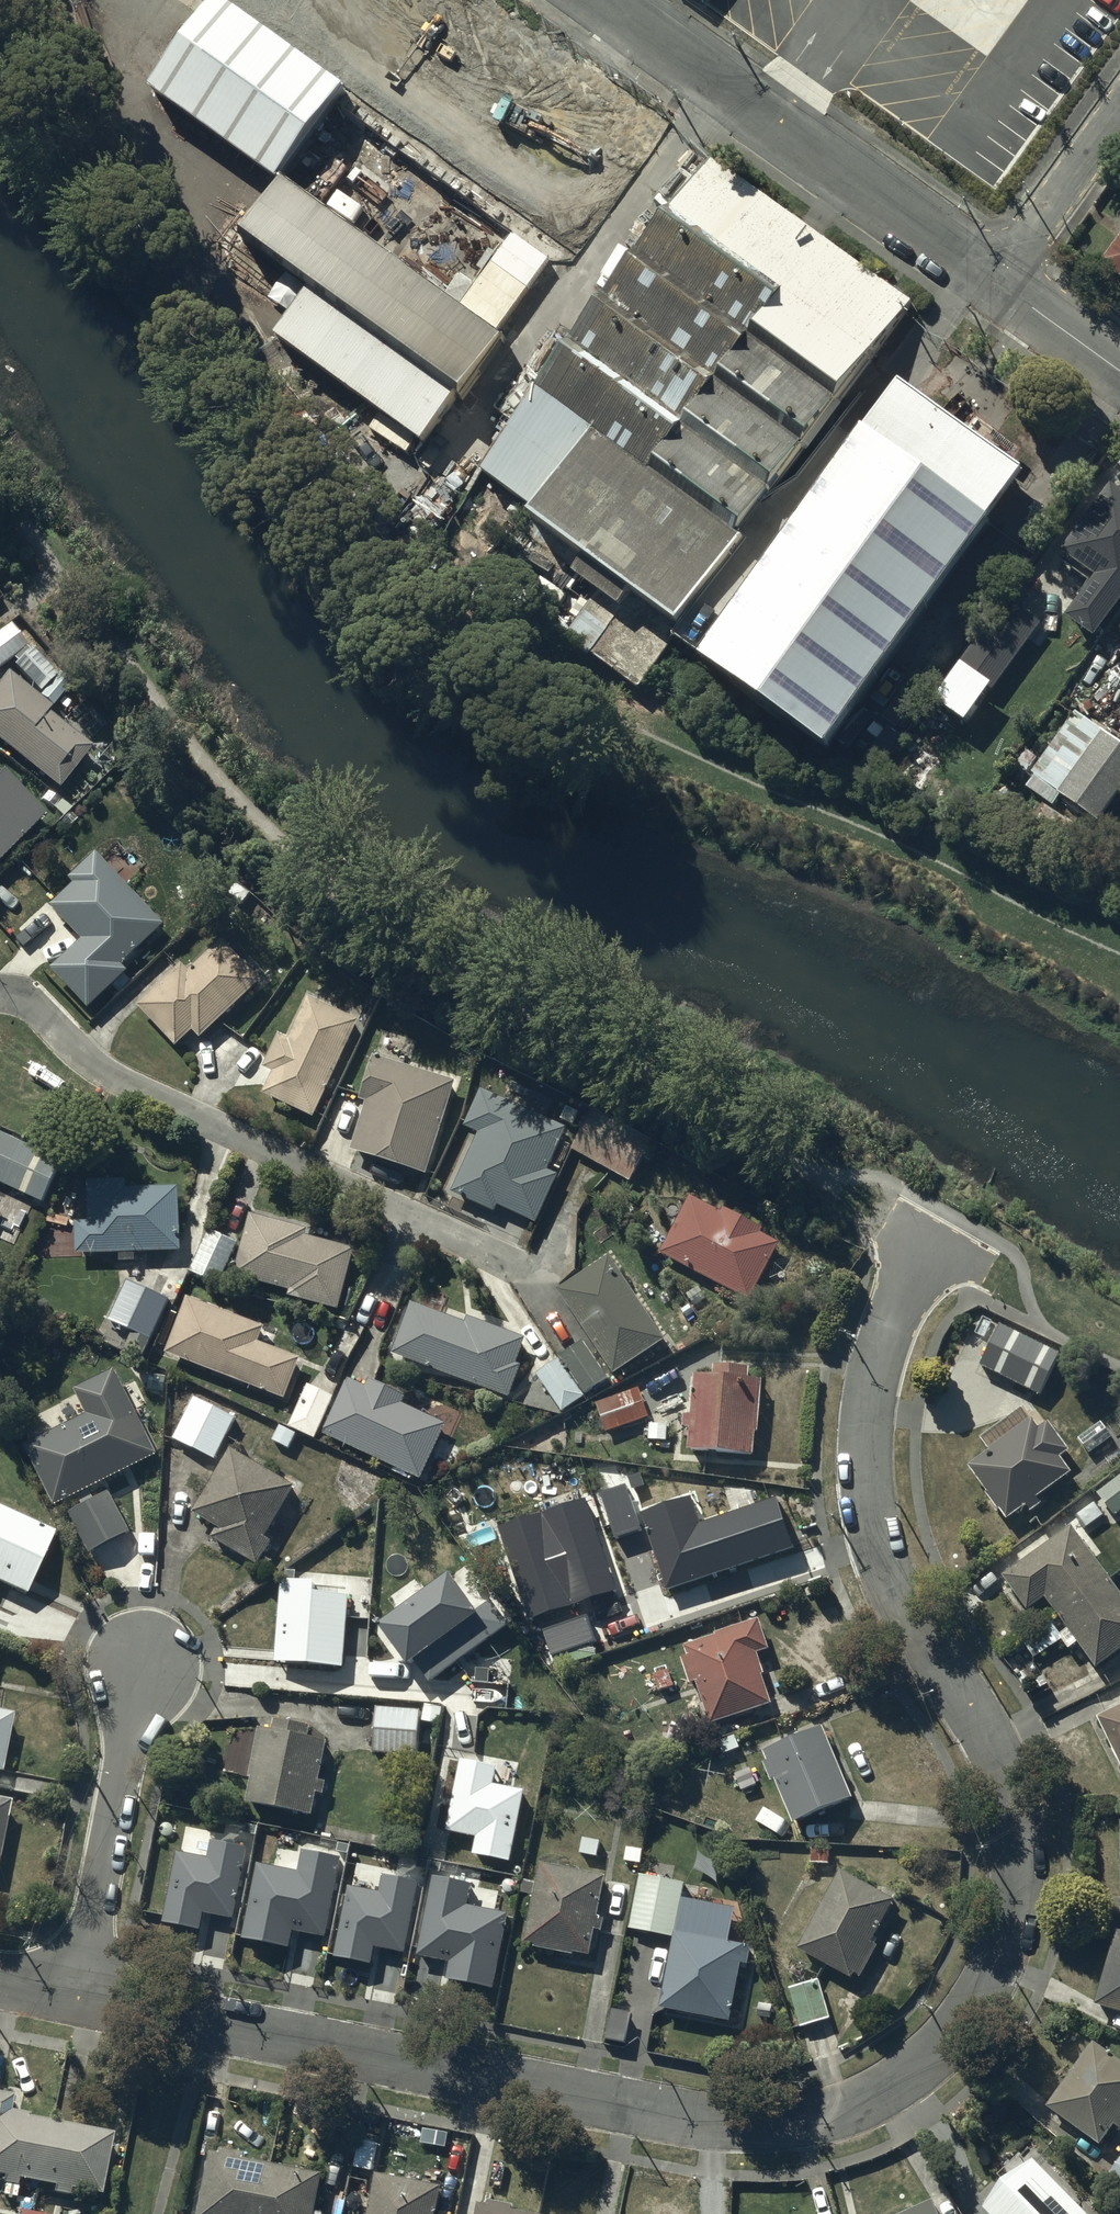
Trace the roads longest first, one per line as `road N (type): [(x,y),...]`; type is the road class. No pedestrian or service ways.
road 1 (residential): [(77,1996),(737,2125),(806,2123),(868,2104),(922,2065),(961,2030),(990,1987),(1023,1888),(1019,1819),(1001,1750),(910,1617),(872,1513),(876,1381),(930,1246)]
road 2 (residential): [(0,997),(19,1000),(106,1081),(525,1263)]
road 3 (residential): [(997,281),(606,0)]
road 4 (residential): [(77,1996),(142,1668)]
road 5 (residential): [(997,281),(1119,108)]
road 6 (residential): [(1119,370),(997,281)]

